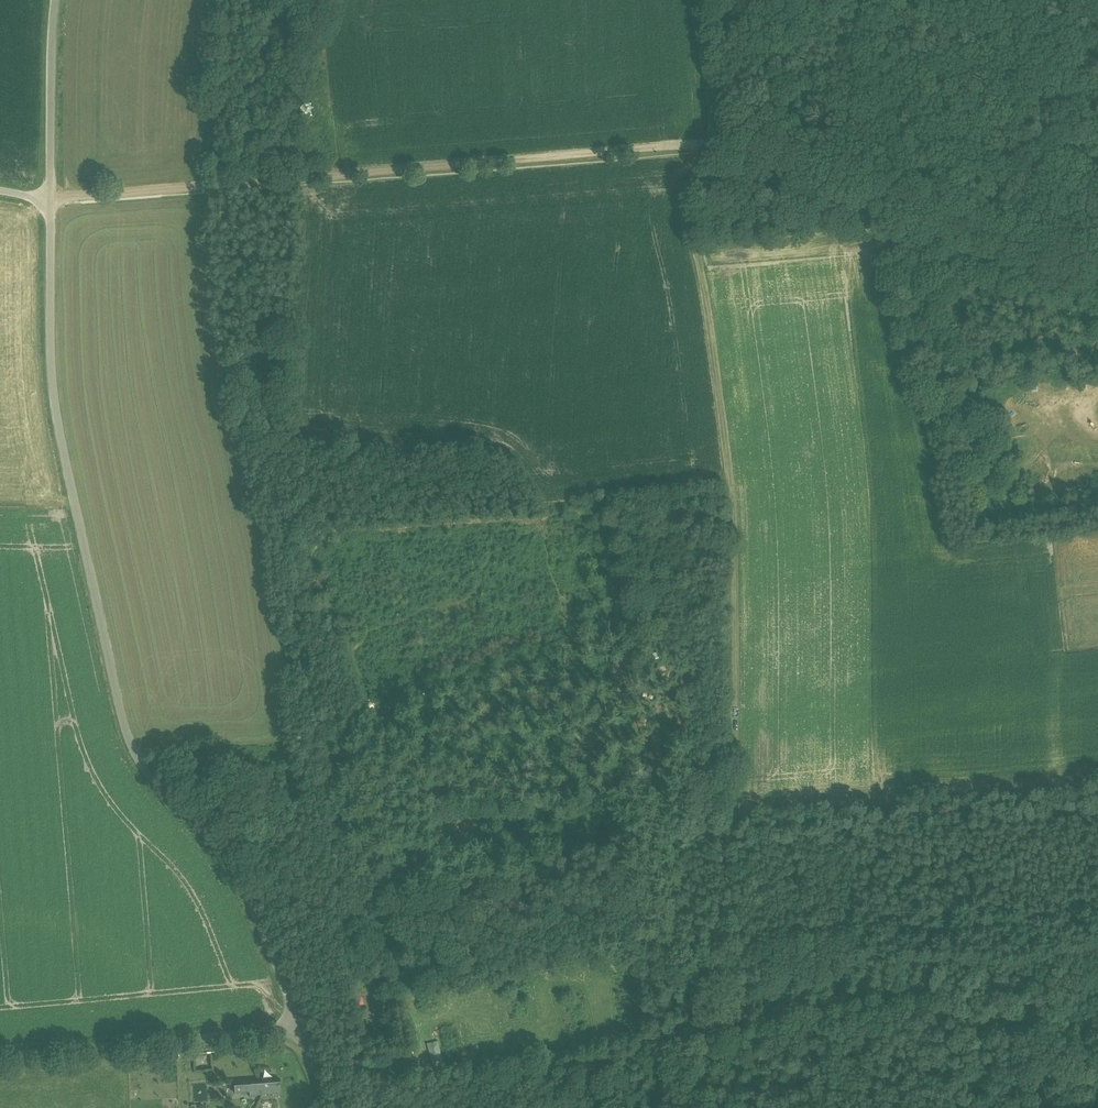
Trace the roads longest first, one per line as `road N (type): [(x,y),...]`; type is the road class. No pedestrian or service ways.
road 1 (unclassified): [(300,1029),(231,865),(150,780),(124,727),(54,397),(50,197)]
road 2 (track): [(705,143),(686,216),(713,320),(736,508),(722,971)]
road 3 (track): [(705,143),(50,197)]
road 4 (unclassified): [(0,1055),(300,1029)]
road 5 (track): [(1097,257),(870,188)]
road 6 (track): [(1097,233),(1066,0)]
road 7 (unclassified): [(50,197),(55,0)]
road 8 (track): [(870,188),(713,143)]
road 9 (track): [(706,0),(713,143)]
road 10 (track): [(722,971),(710,1107)]

